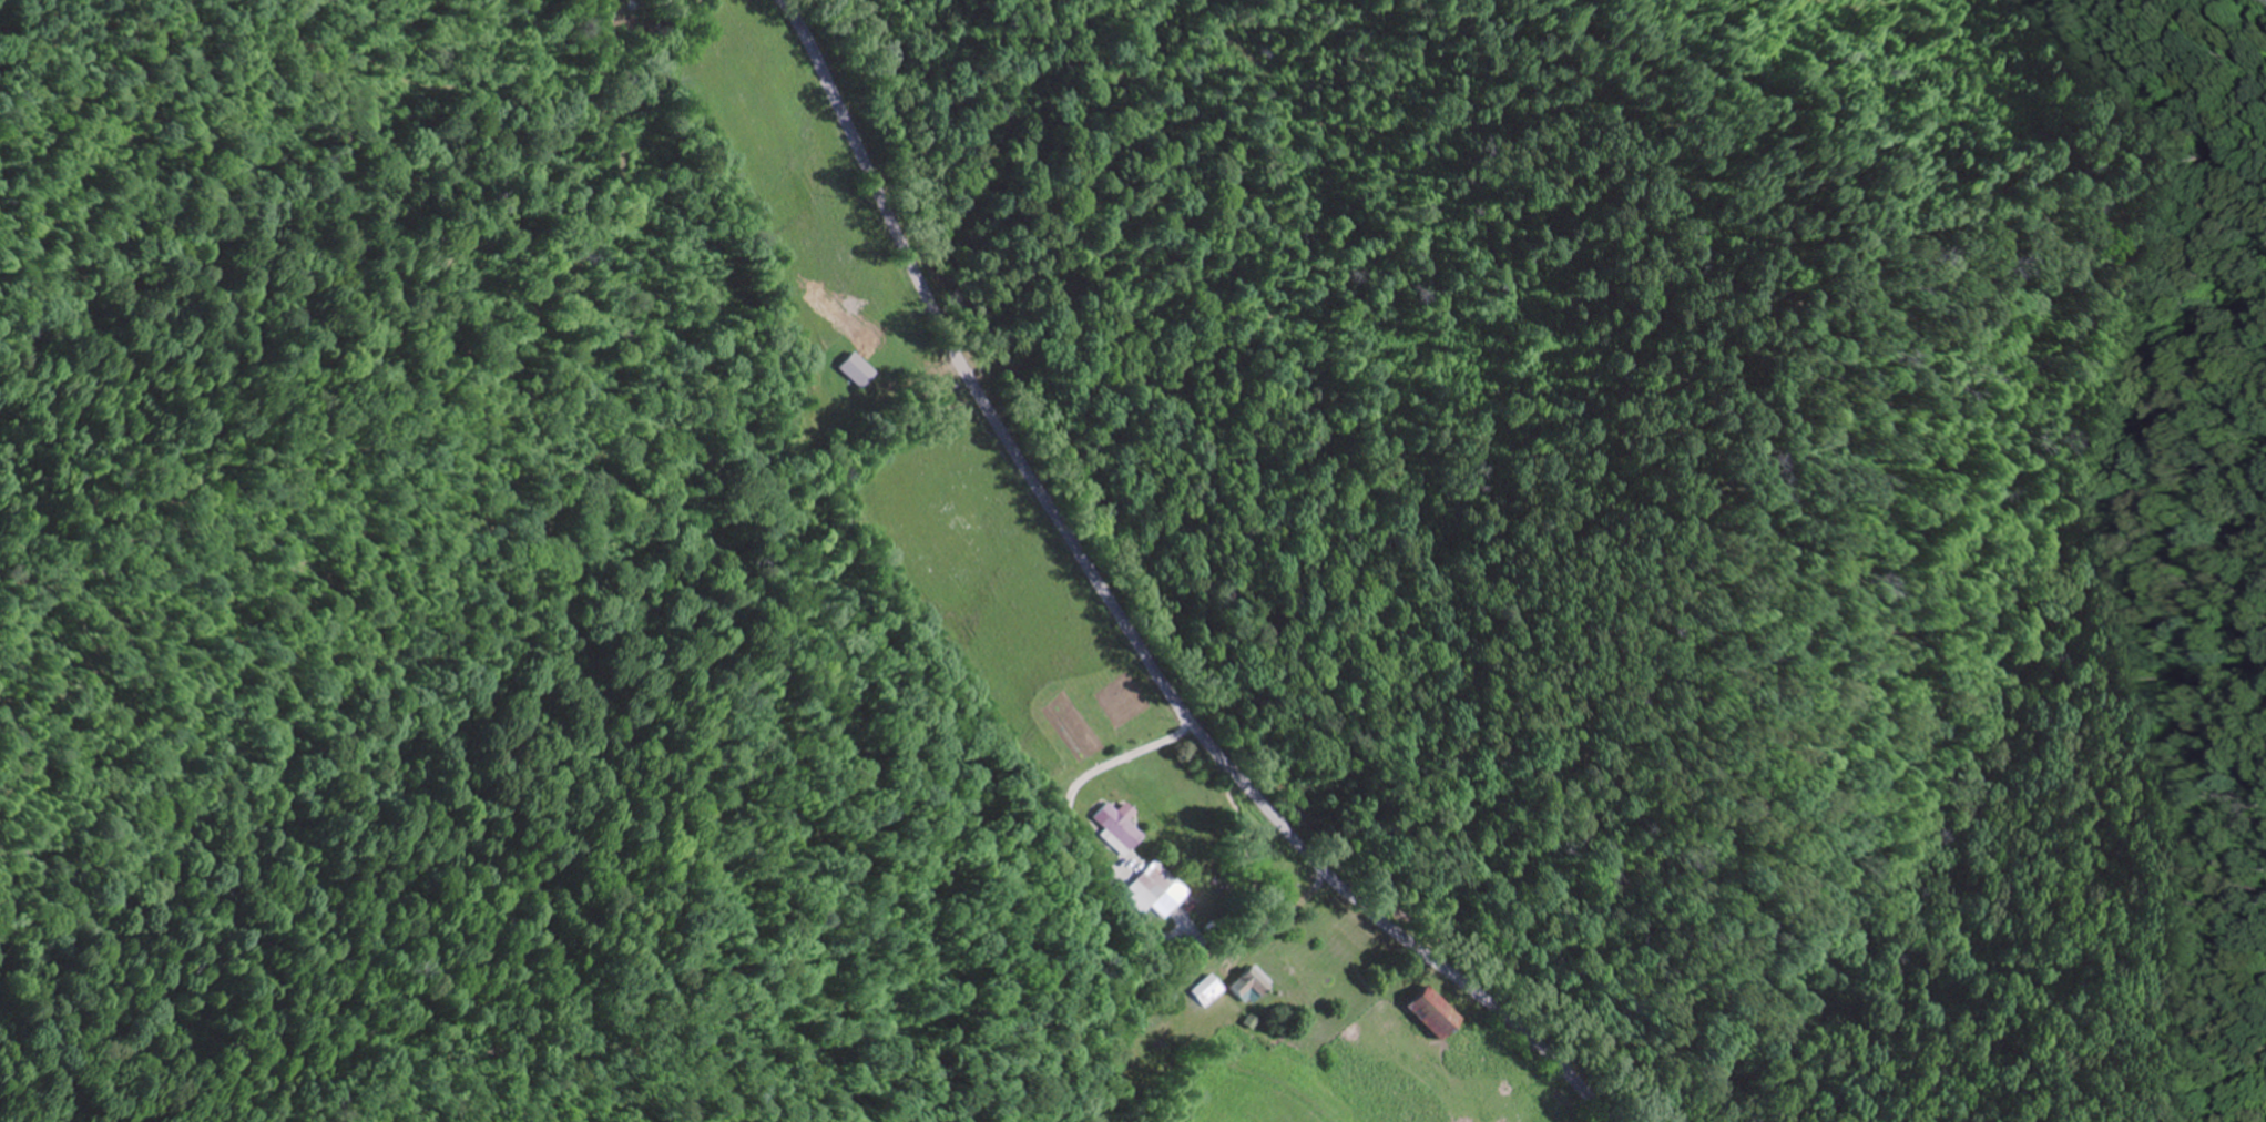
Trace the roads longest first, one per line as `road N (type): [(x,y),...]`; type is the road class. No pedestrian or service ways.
road 1 (secondary): [(1609,1121),(1521,1029),(1328,874),(1190,722),(969,381),(813,50),(779,0)]

